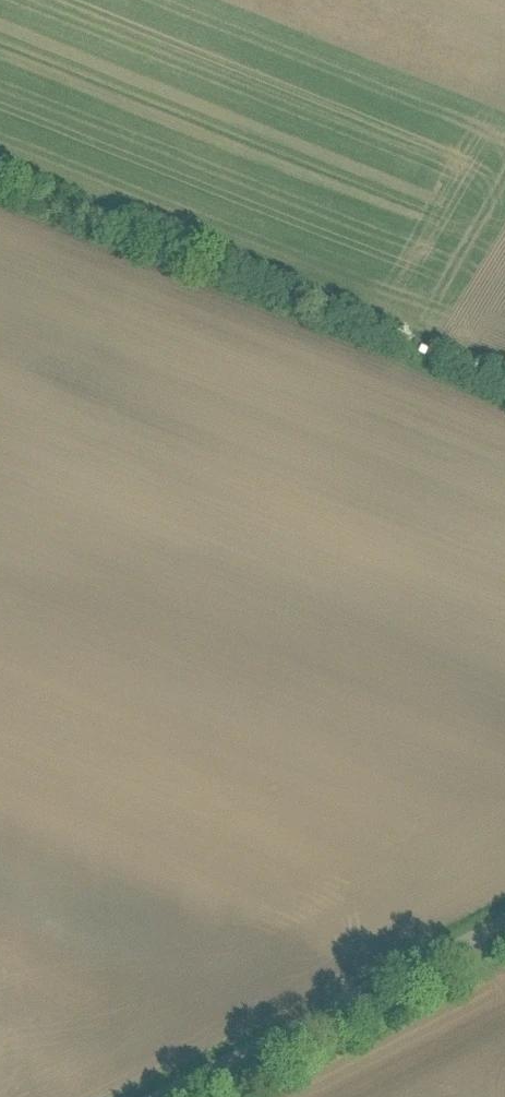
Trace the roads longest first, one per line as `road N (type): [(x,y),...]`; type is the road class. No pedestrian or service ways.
road 1 (unclassified): [(504,927),(165,1096)]

